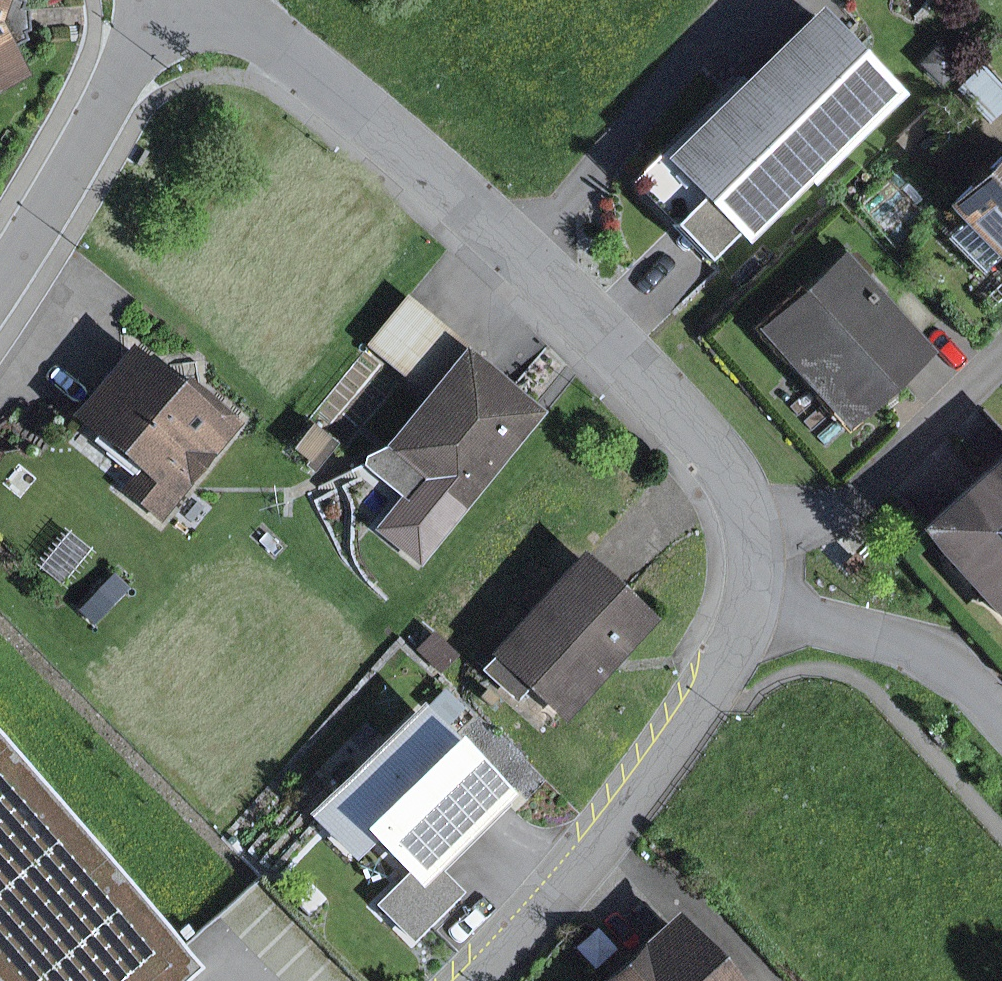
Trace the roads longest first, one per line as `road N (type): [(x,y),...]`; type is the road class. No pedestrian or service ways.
road 1 (residential): [(212,0),(342,97),(523,259),(711,451),(746,520)]
road 2 (residential): [(746,605),(714,678),(641,784),(467,980)]
road 3 (track): [(523,259),(737,0)]
road 4 (residential): [(0,284),(131,65),(160,0)]
road 5 (residential): [(1001,364),(839,513),(746,520)]
road 6 (unclassified): [(746,605),(943,652),(1001,716)]

